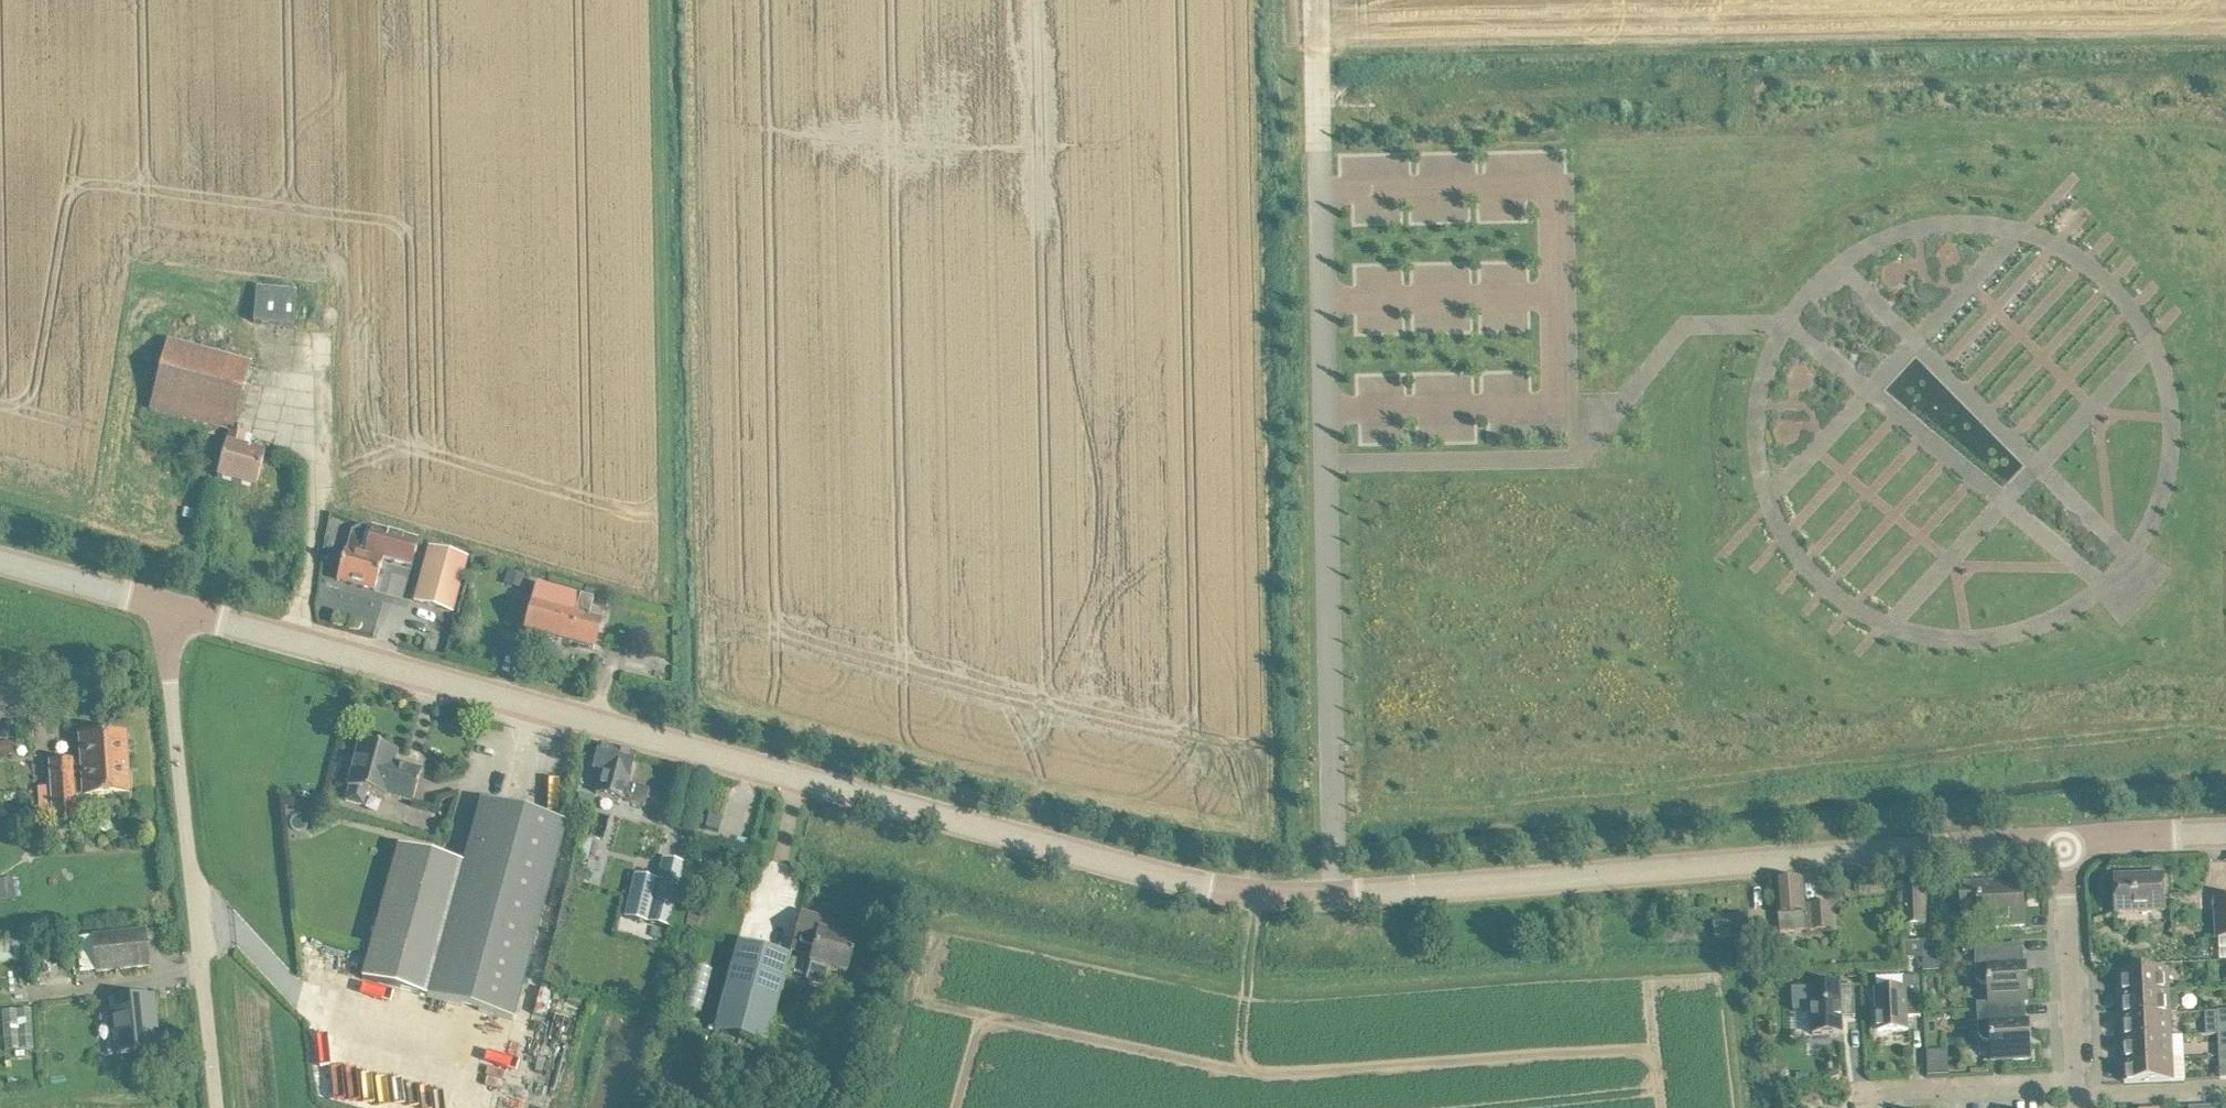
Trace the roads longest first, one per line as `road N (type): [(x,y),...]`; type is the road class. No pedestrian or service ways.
road 1 (unclassified): [(2064,840),(1357,894),(1231,892),(167,606)]
road 2 (track): [(657,0),(667,598)]
road 3 (unclassified): [(219,1107),(167,606)]
road 4 (unclassified): [(2074,1083),(2064,840)]
road 5 (residential): [(1858,1092),(2074,1083)]
road 6 (unclassified): [(167,606),(0,562)]
road 7 (unclassified): [(2225,834),(2064,840)]

